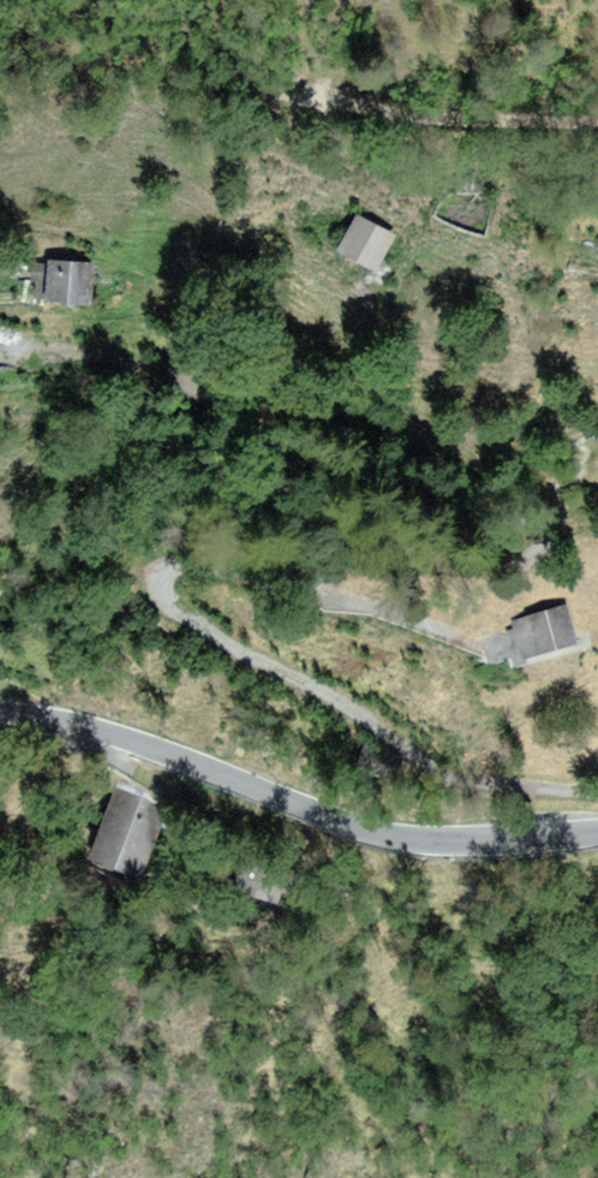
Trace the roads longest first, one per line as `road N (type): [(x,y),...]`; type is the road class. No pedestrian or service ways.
road 1 (track): [(597,798),(484,788),(436,770),(335,704),(225,648),(165,608),(157,592),(163,567),(181,562),(236,579),(508,582),(524,574),(516,550),(251,439),(65,330),(25,331)]
road 2 (tertiary): [(0,720),(127,742),(365,838),(532,845),(597,835)]
road 3 (track): [(99,55),(277,97),(327,89),(396,108),(597,118)]

